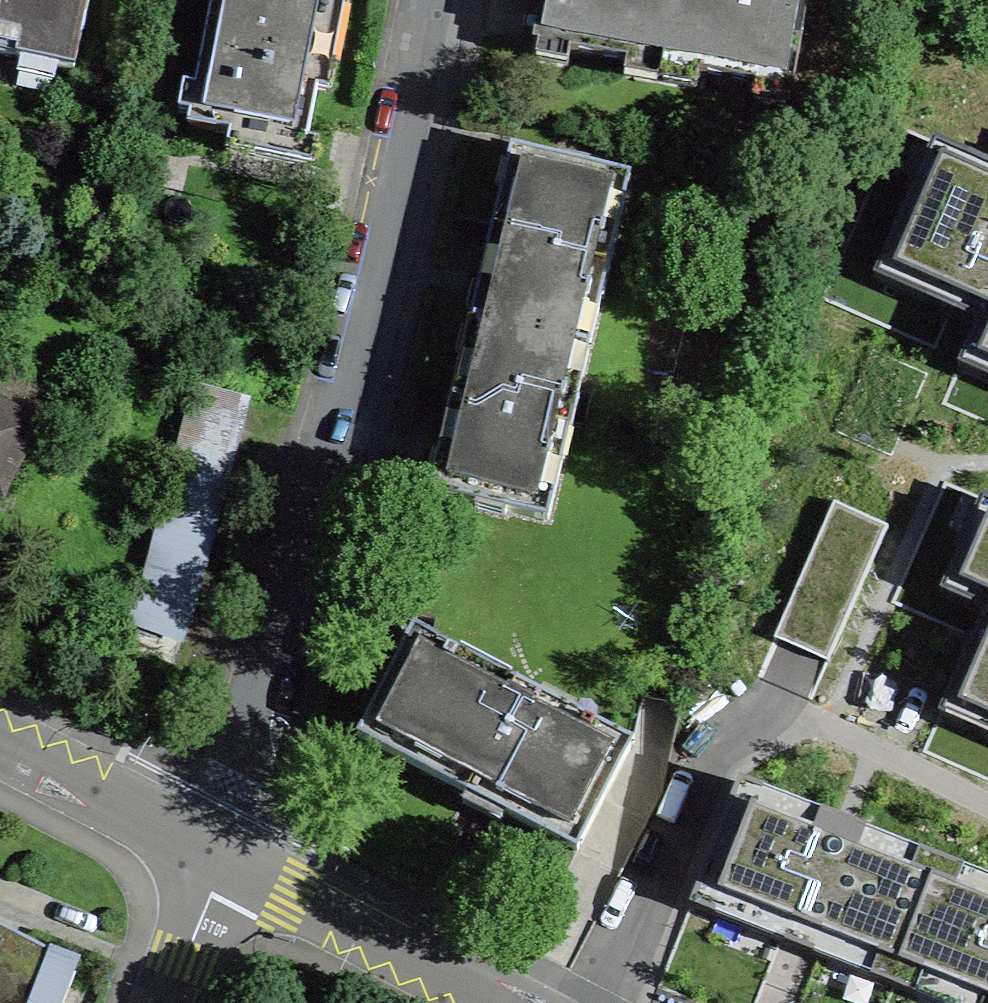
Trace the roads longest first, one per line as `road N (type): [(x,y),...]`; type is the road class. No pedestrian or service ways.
road 1 (residential): [(215,860),(362,347),(427,0)]
road 2 (tertiary): [(215,860),(497,1002)]
road 3 (tertiary): [(0,748),(215,860)]
road 4 (residential): [(163,1002),(215,860)]

